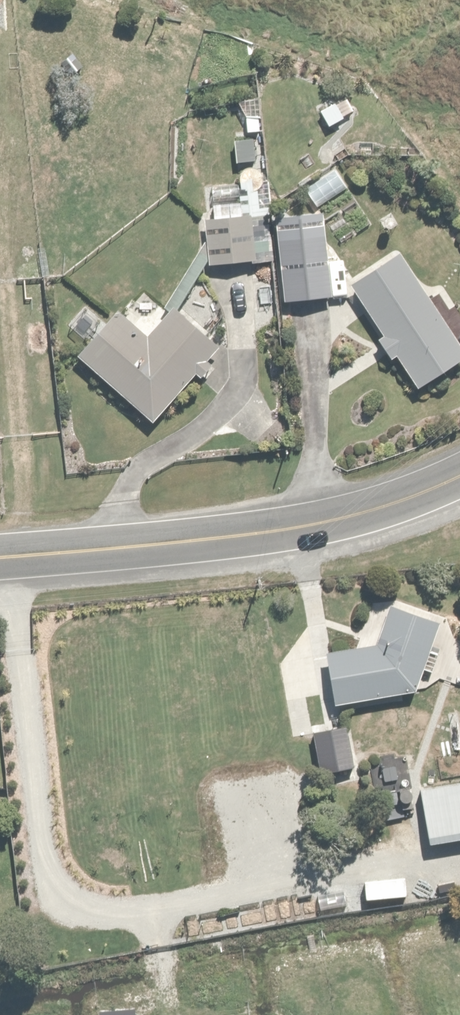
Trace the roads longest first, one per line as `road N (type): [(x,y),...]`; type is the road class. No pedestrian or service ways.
road 1 (tertiary): [(0,562),(277,536),(375,514),(459,482)]

